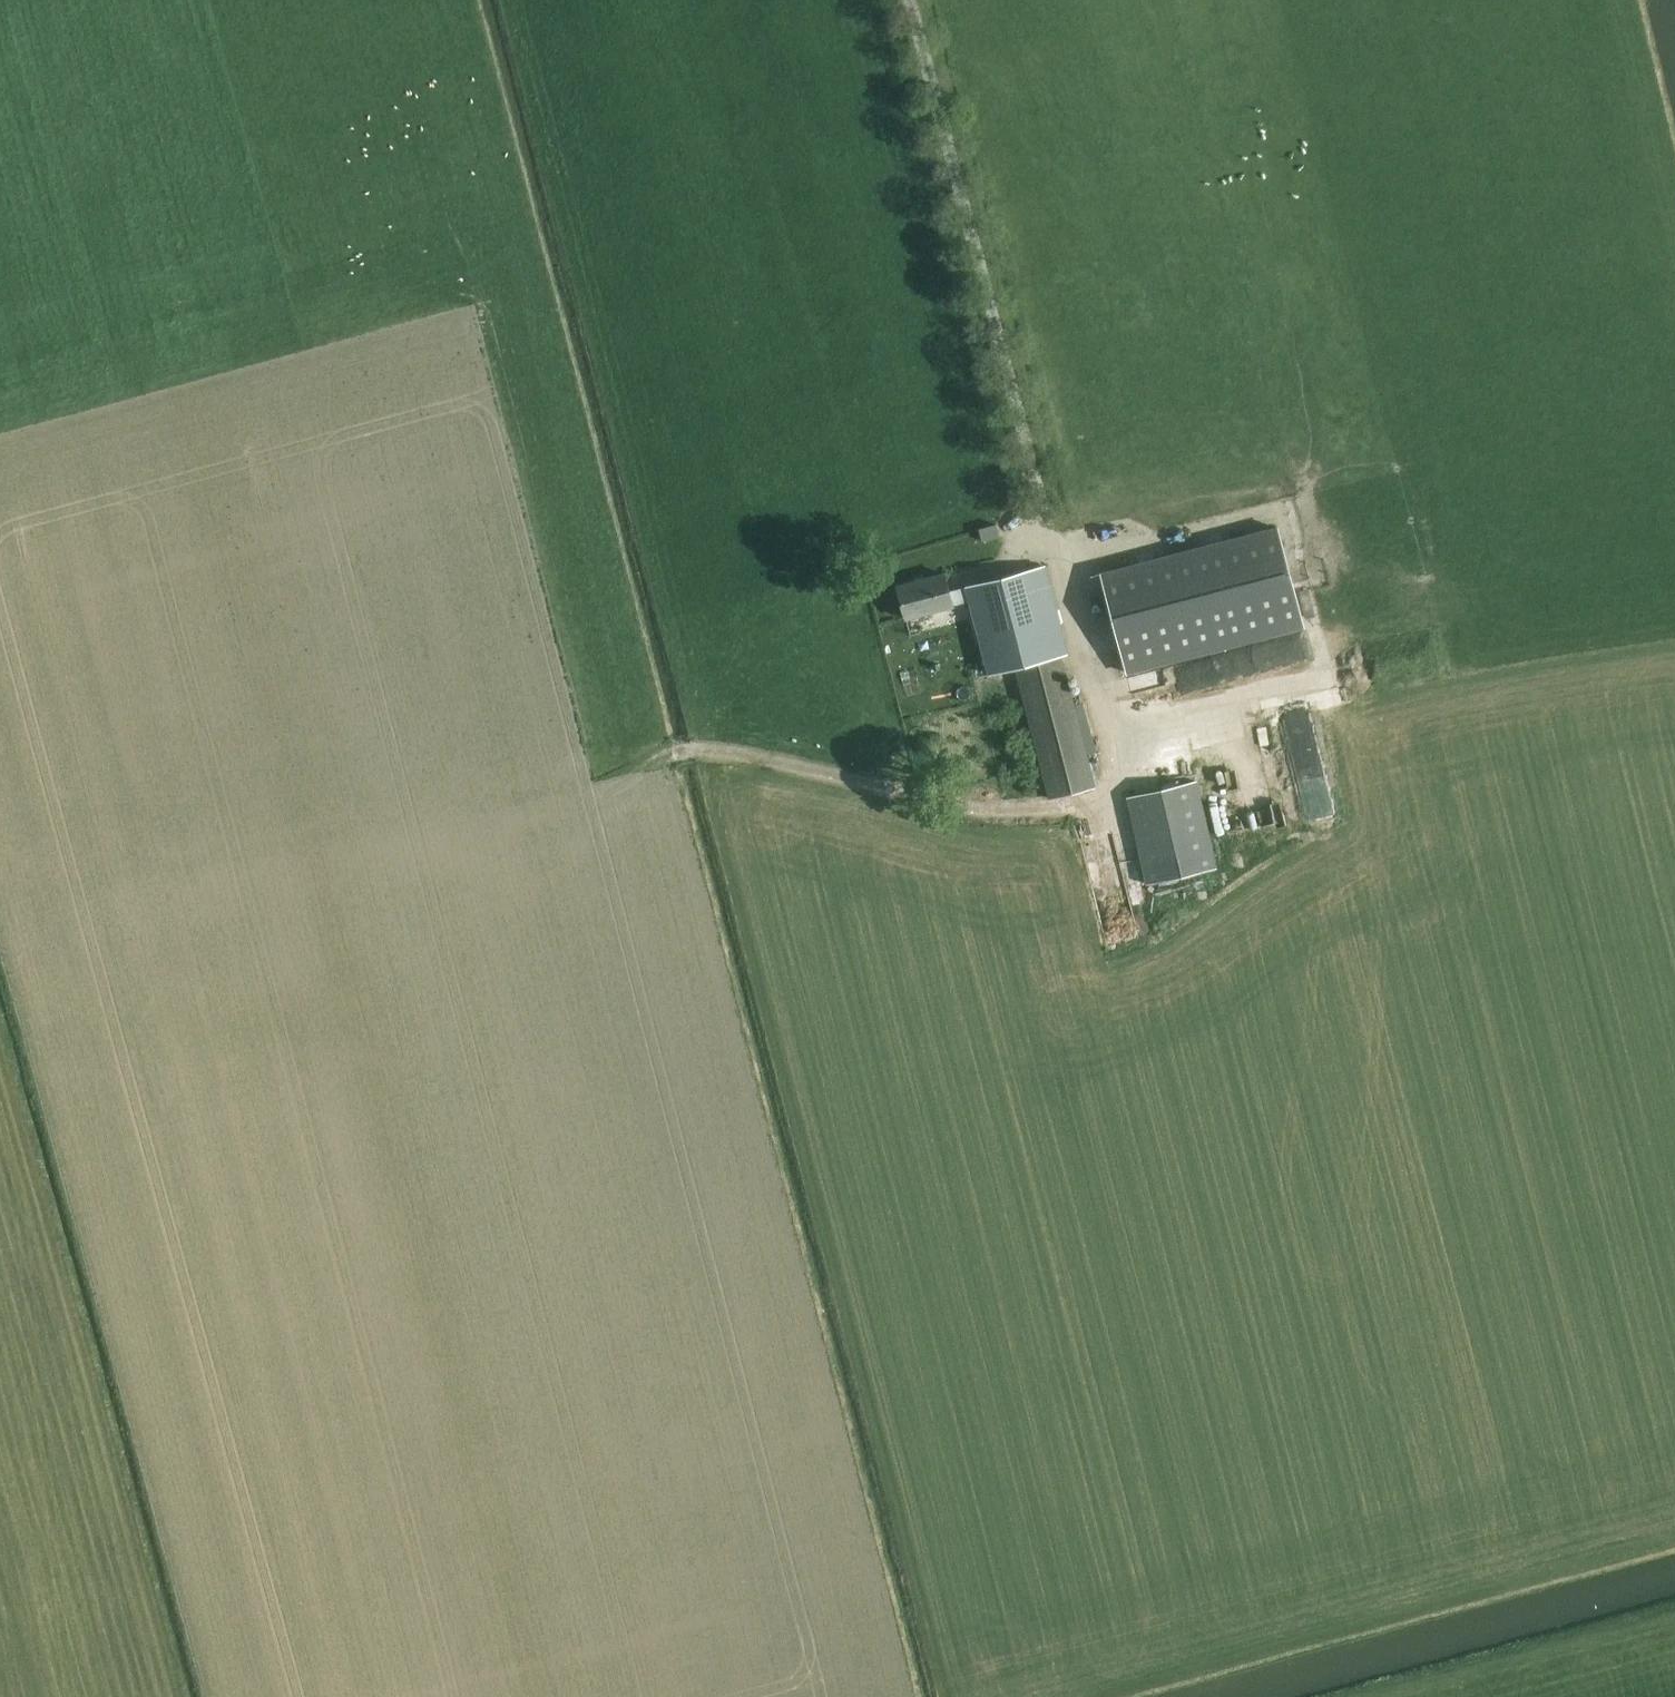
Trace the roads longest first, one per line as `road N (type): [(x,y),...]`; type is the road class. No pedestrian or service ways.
road 1 (unclassified): [(1052,482),(913,0)]

